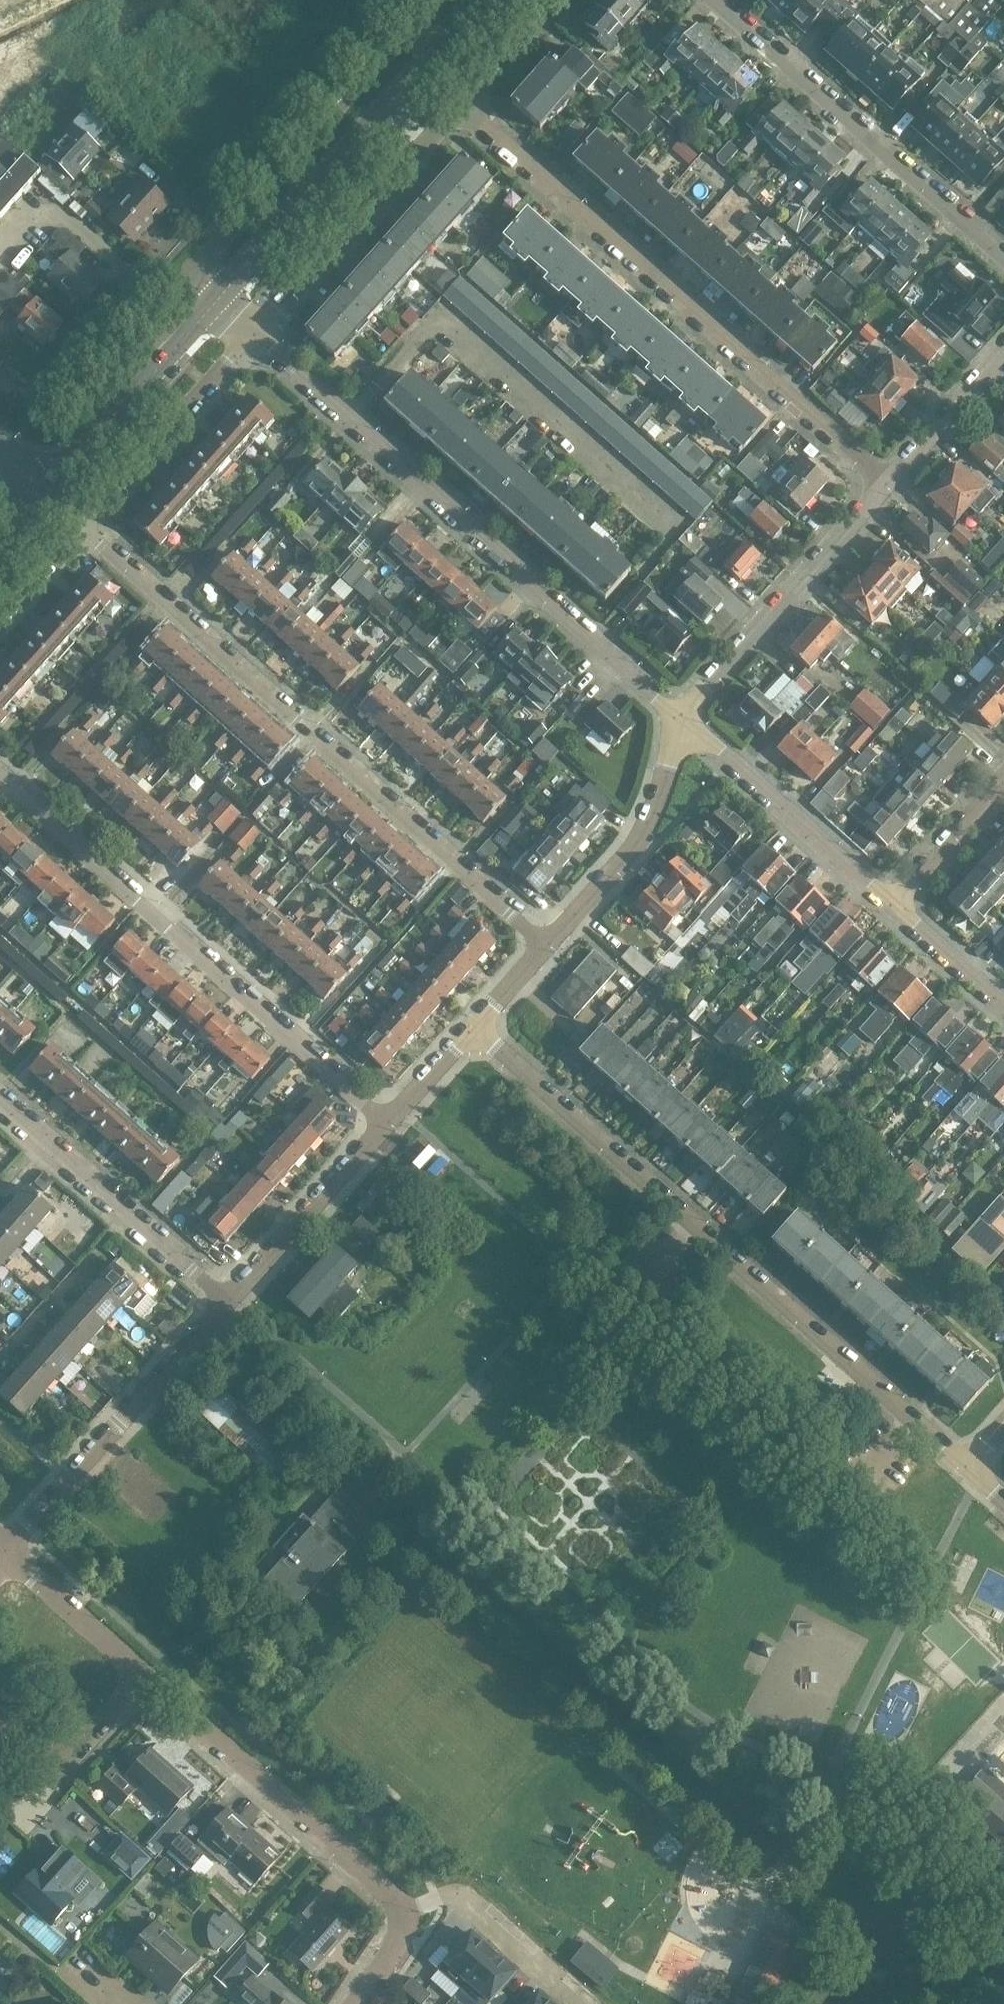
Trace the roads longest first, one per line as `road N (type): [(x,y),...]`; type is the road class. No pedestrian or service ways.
road 1 (residential): [(968,1471),(474,1028)]
road 2 (residential): [(547,946),(88,526)]
road 3 (residential): [(255,336),(680,720)]
road 4 (residential): [(891,485),(462,107)]
road 5 (residential): [(0,779),(390,1122)]
road 6 (residential): [(1003,257),(718,0)]
road 7 (residential): [(402,1915),(399,1903),(142,1678)]
road 8 (unclassified): [(408,27),(209,258),(218,302)]
road 9 (residential): [(4,1552),(227,1300)]
road 10 (tertiary): [(218,302),(441,53)]
road 11 (residential): [(680,720),(891,485)]
road 12 (residential): [(462,107),(255,336)]
road 13 (residential): [(227,1300),(0,1099)]
road 14 (residential): [(680,720),(893,911)]
road 15 (residential): [(547,946),(635,848),(680,720)]
road 16 (tertiary): [(49,491),(218,302)]
road 17 (residential): [(88,526),(255,336)]
road 18 (residential): [(227,1300),(390,1122)]
road 19 (residential): [(402,1915),(456,1897),(580,2003)]
road 20 (residential): [(142,1678),(57,1772),(0,1721)]
road 21 (residential): [(142,1678),(4,1552)]
road 22 (residential): [(891,485),(1003,351)]
road 23 (residential): [(1003,783),(893,911)]
road 24 (residential): [(893,911),(1003,1010)]
road 25 (residential): [(554,0),(462,107)]
road 26 (residential): [(0,623),(88,526)]
road 27 (residential): [(390,1122),(474,1028)]

